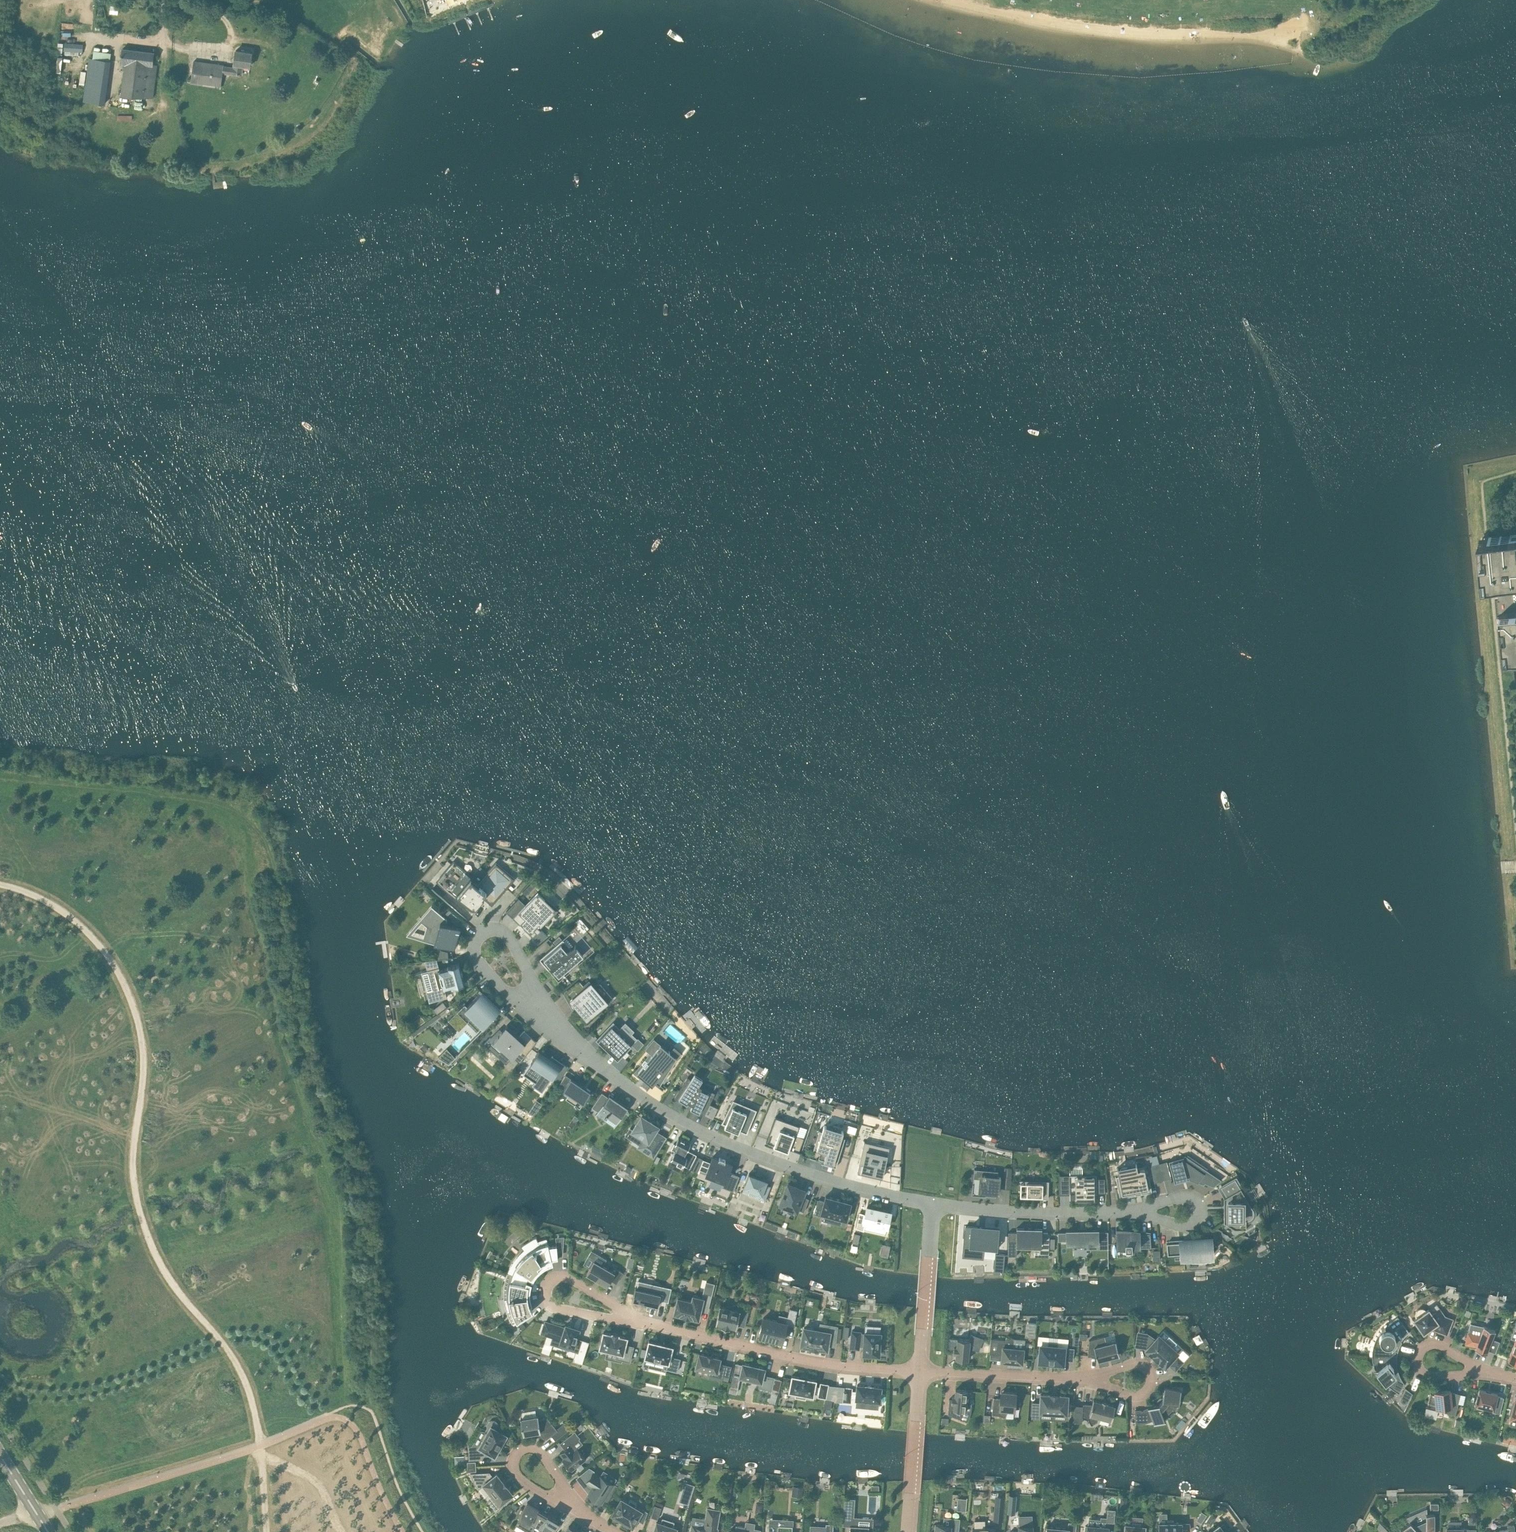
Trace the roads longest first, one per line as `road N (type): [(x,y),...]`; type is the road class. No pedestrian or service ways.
road 1 (residential): [(538,1012),(638,1095),(703,1132),(824,1177),(933,1202)]
road 2 (residential): [(631,1319),(822,1363),(920,1372)]
road 3 (residential): [(933,1202),(1136,1210)]
road 4 (residential): [(538,1012),(511,938),(483,931),(476,958),(507,992)]
road 5 (residential): [(920,1372),(1098,1379)]
road 6 (residential): [(920,1372),(933,1202)]
road 7 (residential): [(574,1506),(540,1454),(517,1452),(517,1477),(544,1495)]
road 8 (residential): [(910,1497),(920,1372)]
road 9 (residential): [(631,1319),(557,1308),(545,1292),(548,1283),(567,1277)]

